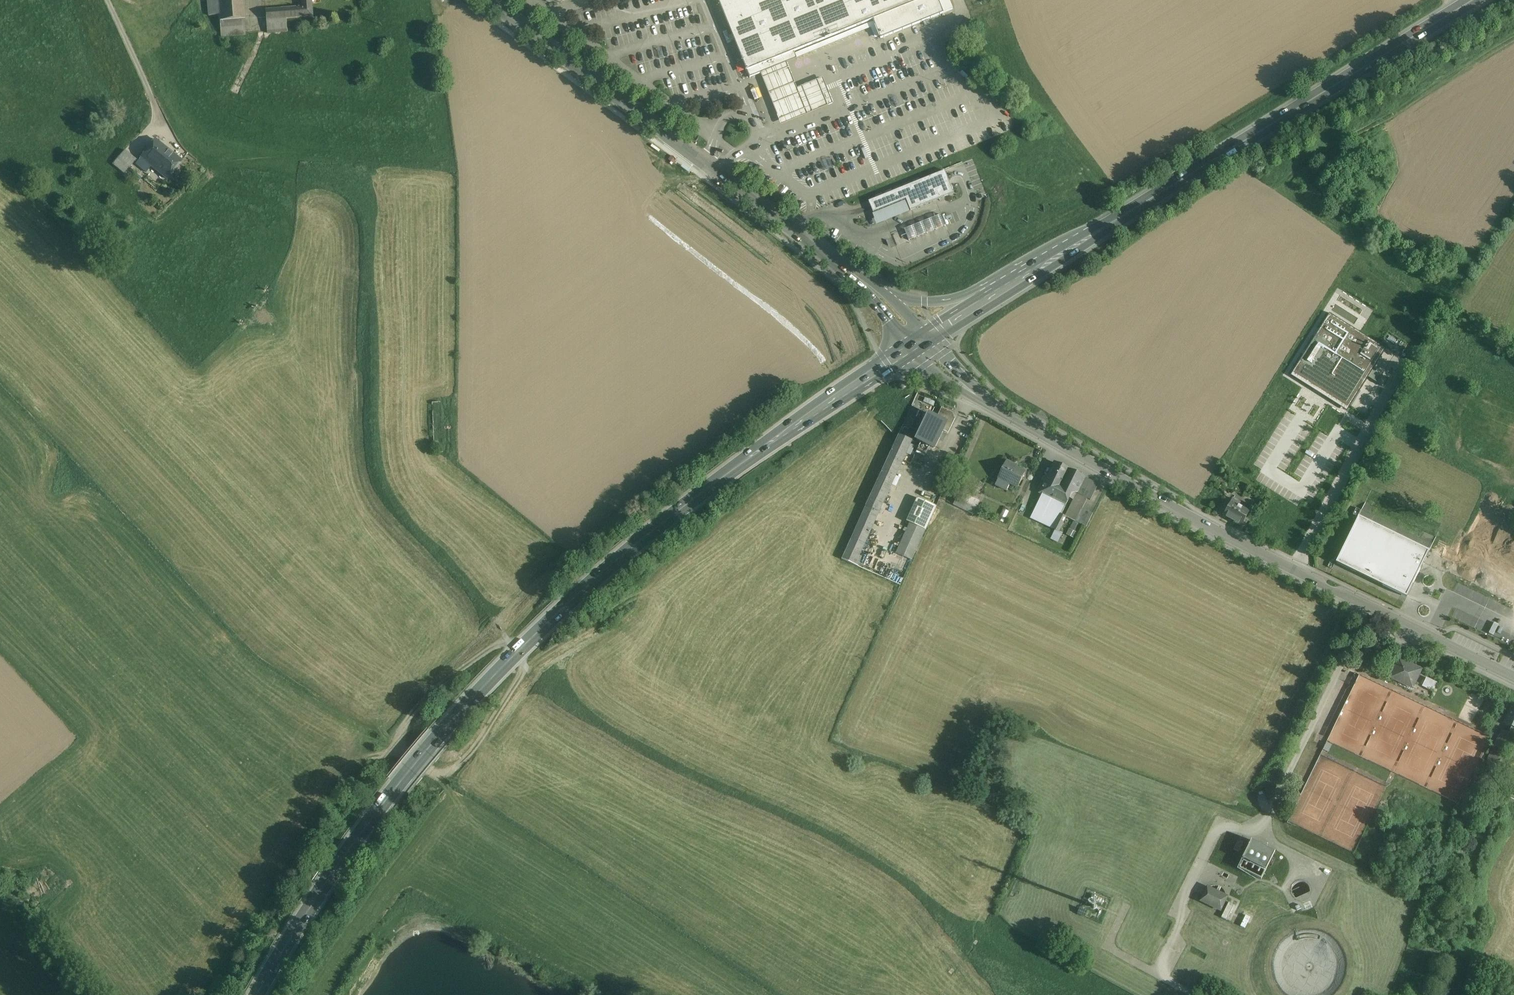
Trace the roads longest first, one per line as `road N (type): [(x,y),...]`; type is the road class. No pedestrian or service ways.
road 1 (primary): [(920,342),(686,505),(532,638),(361,834),(256,994)]
road 2 (track): [(617,606),(527,668),(454,774),(403,748),(404,721),(427,693),(514,631),(575,556)]
road 3 (primary): [(1471,0),(1019,280)]
road 4 (unclassified): [(872,290),(487,0)]
road 5 (residential): [(988,403),(1375,609)]
road 6 (residential): [(1271,806),(1375,609)]
road 7 (residential): [(1375,609),(1513,678)]
road 8 (primary): [(1019,280),(939,302),(872,290)]

